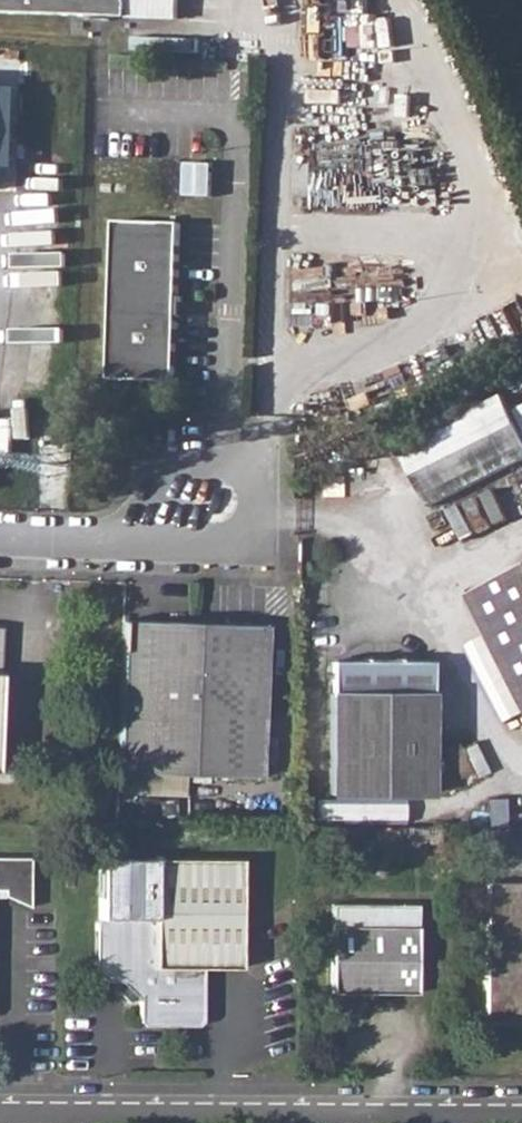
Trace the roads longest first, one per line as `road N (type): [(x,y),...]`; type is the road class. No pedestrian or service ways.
road 1 (residential): [(521,1117),(0,1112)]
road 2 (residential): [(212,498),(108,534),(0,532)]

